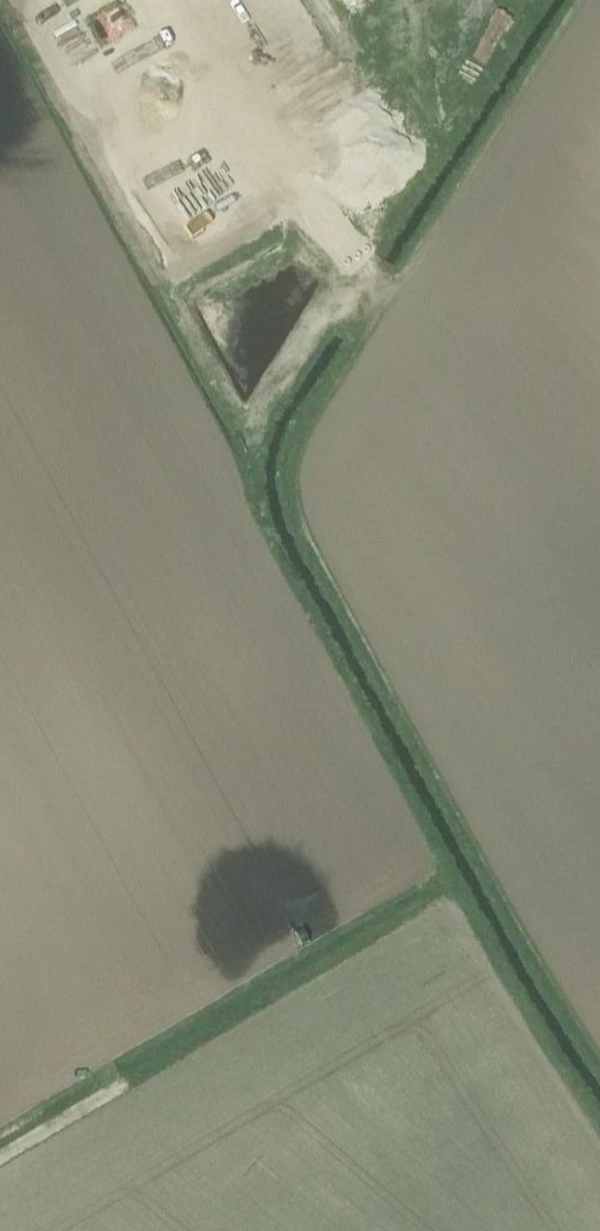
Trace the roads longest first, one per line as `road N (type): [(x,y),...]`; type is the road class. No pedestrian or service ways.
road 1 (track): [(109,1066),(115,1092),(0,1161)]

